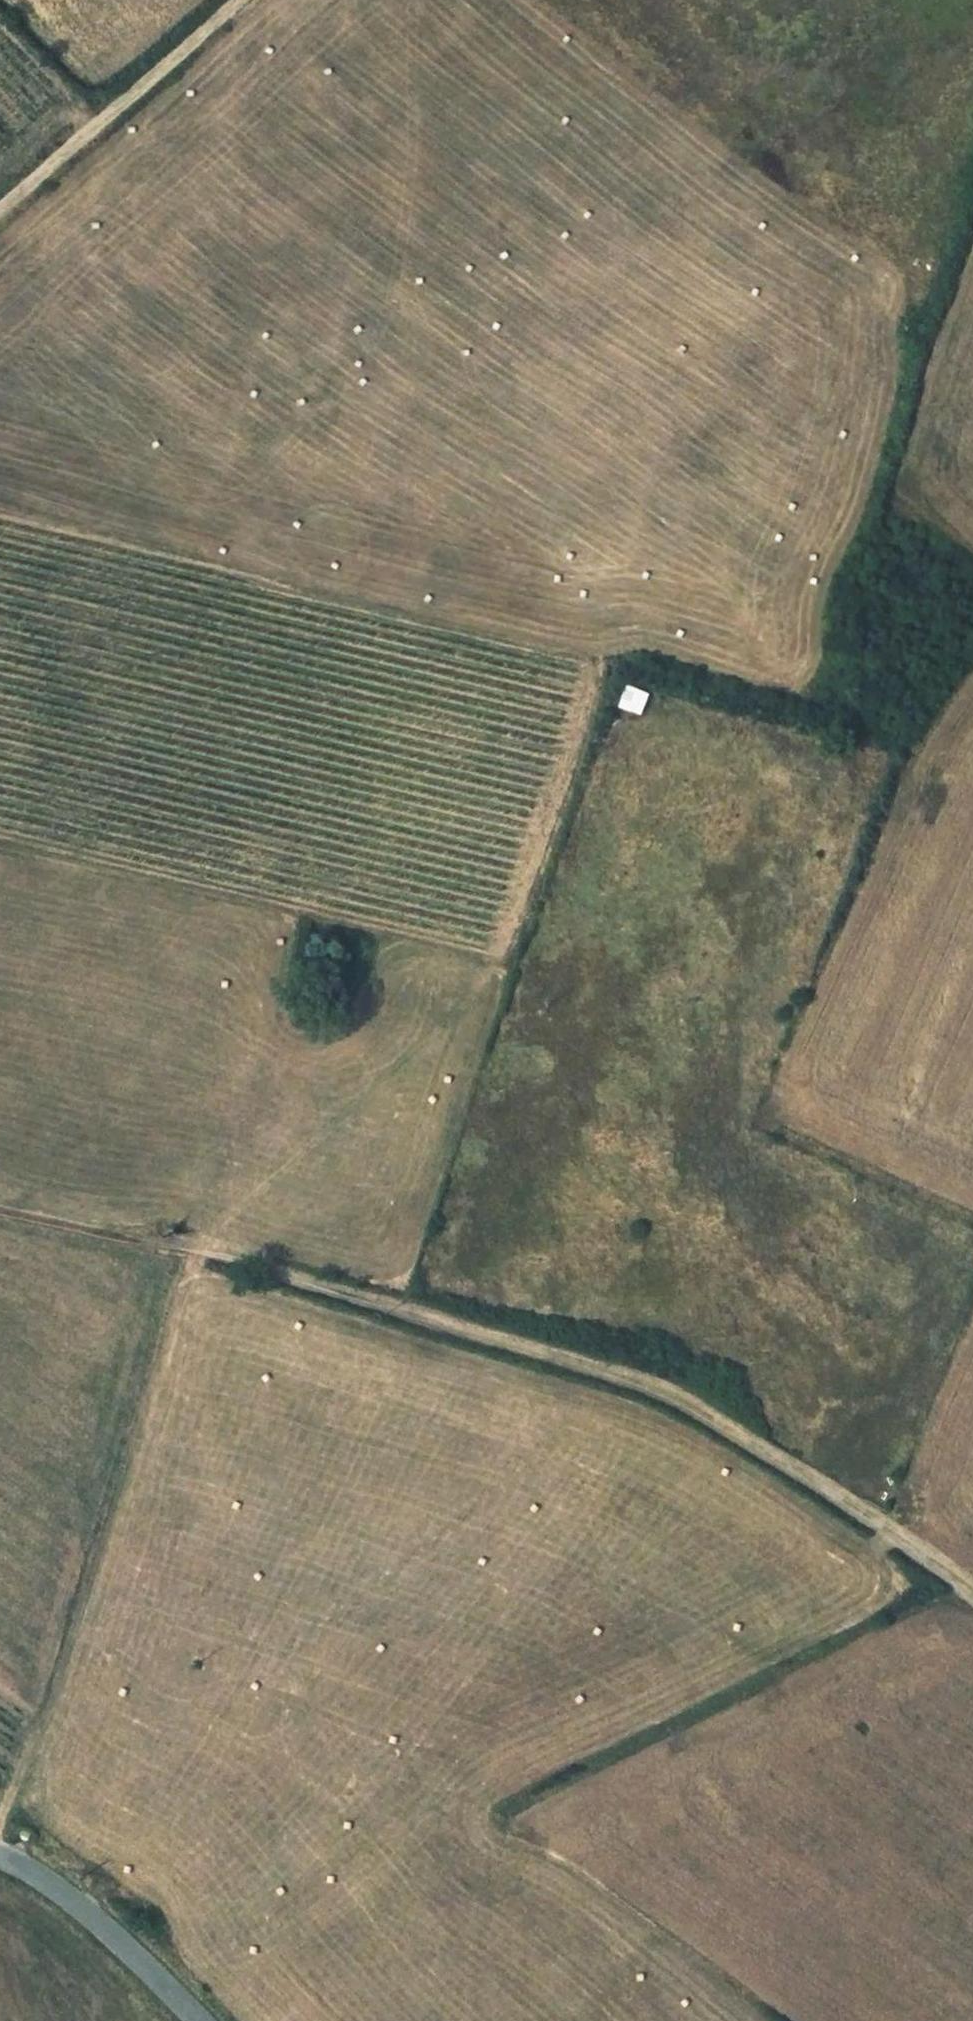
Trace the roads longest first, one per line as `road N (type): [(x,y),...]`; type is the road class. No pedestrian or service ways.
road 1 (track): [(254,0),(0,214)]
road 2 (tertiary): [(0,1860),(15,1861),(205,2020)]

